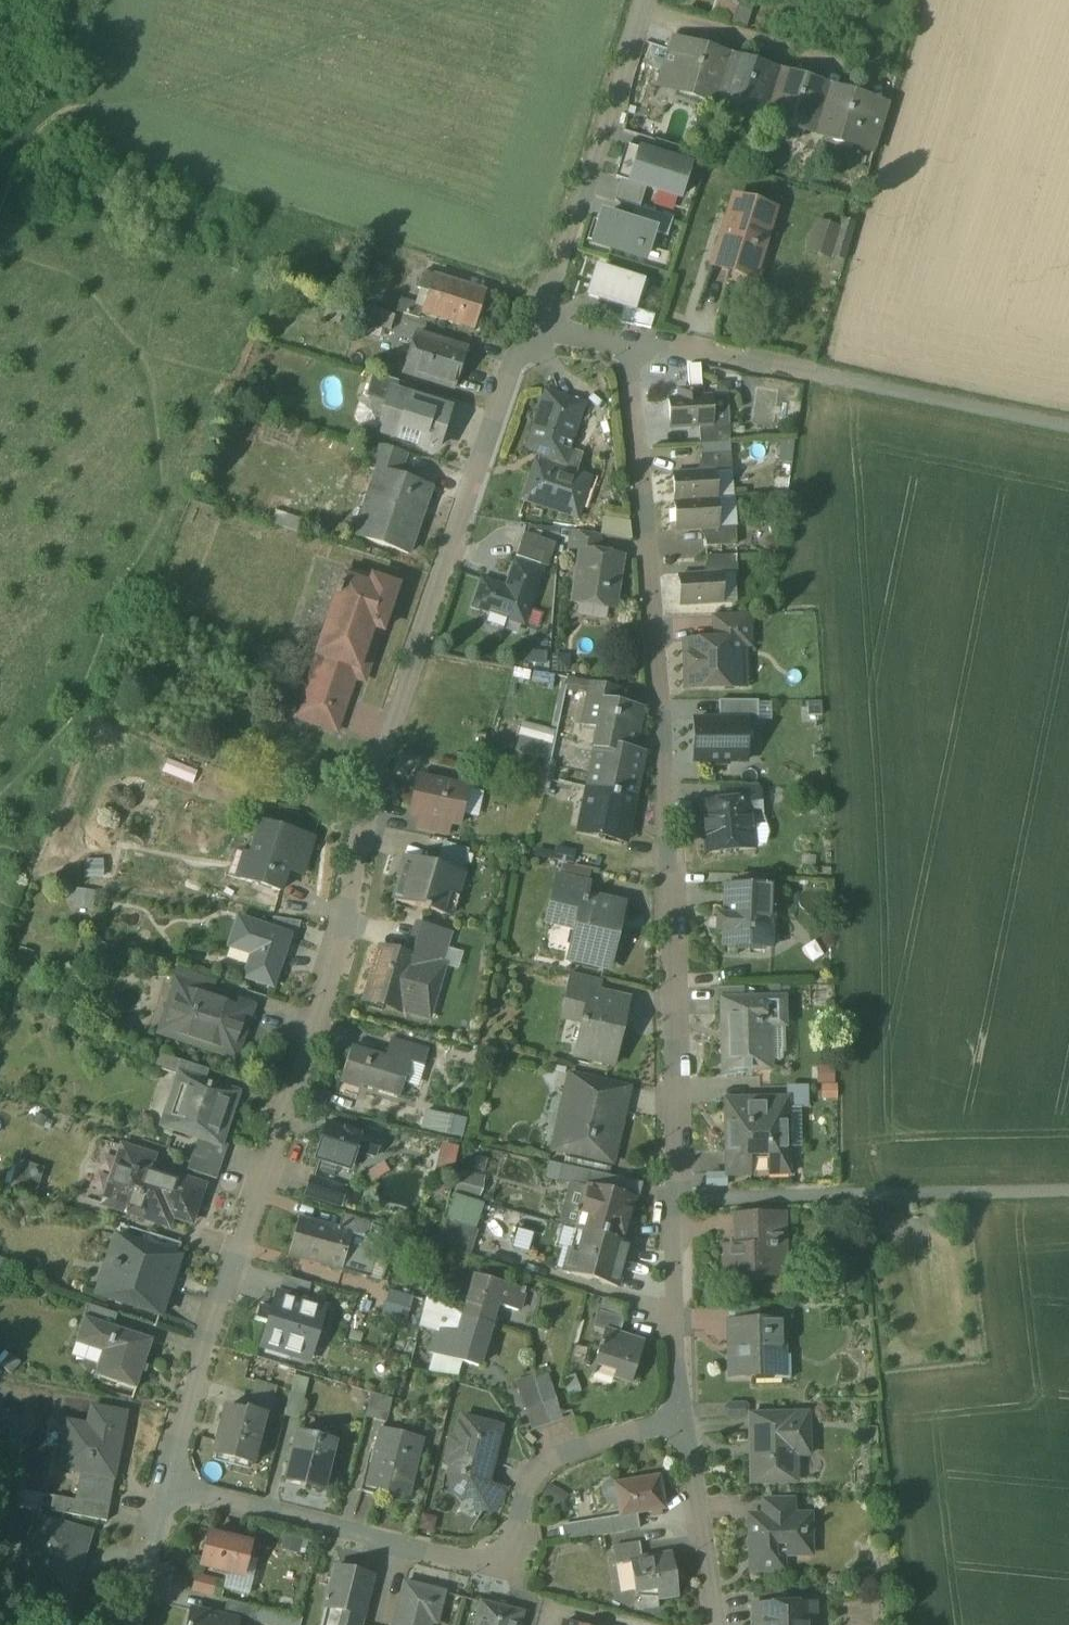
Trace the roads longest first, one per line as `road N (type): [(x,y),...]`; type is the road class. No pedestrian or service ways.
road 1 (residential): [(169,1485),(218,1310),(345,935),(360,818),(534,318)]
road 2 (residential): [(675,1413),(677,862),(633,339)]
road 3 (residential): [(675,1413),(589,1442),(541,1469),(480,1565),(169,1485)]
road 4 (unclassified): [(633,339),(1068,427)]
road 5 (residential): [(534,318),(644,0)]
road 6 (residential): [(714,1624),(675,1413)]
road 7 (residential): [(132,1624),(169,1485)]

